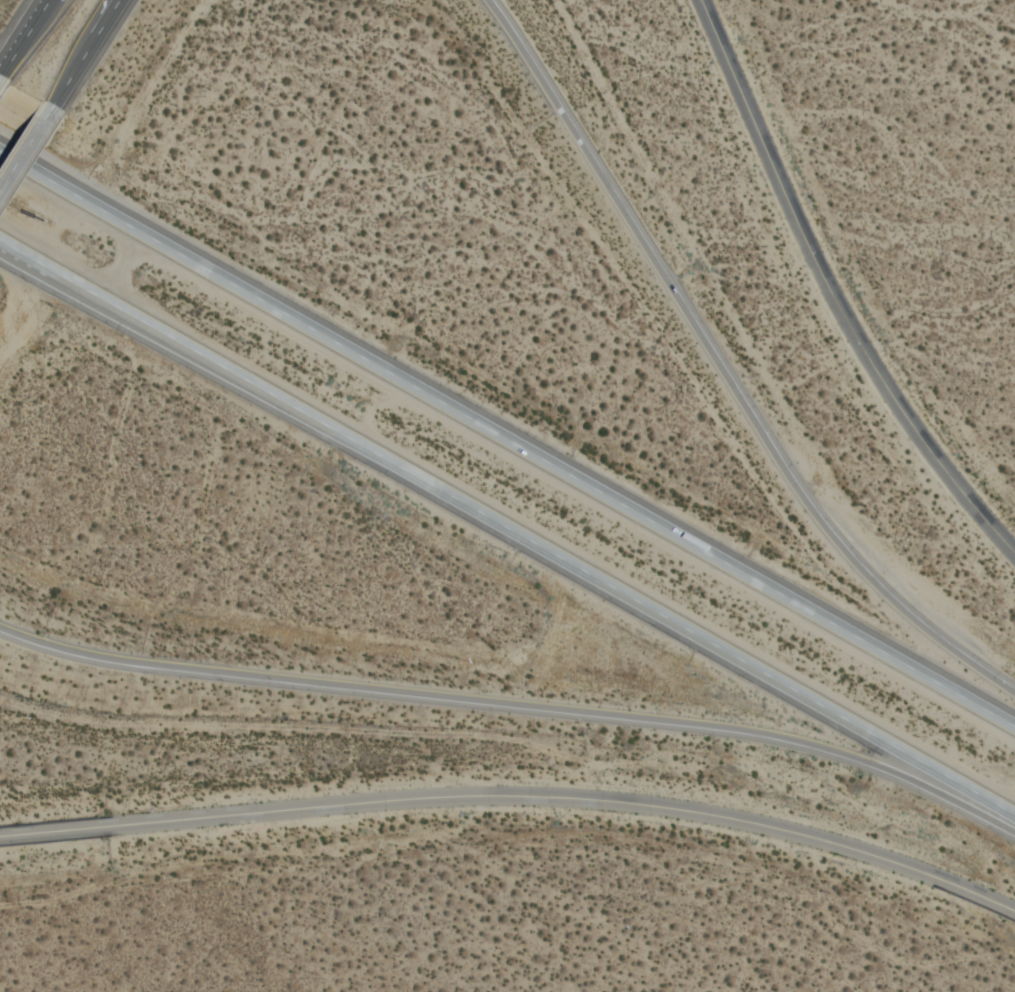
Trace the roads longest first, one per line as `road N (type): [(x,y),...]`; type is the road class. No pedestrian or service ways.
road 1 (motorway): [(0,232),(1014,806)]
road 2 (motorway): [(1014,717),(0,148)]
road 3 (motorway): [(0,628),(139,662),(777,737),(884,770),(1014,829)]
road 4 (residential): [(0,837),(435,798),(640,804),(843,845),(1014,911)]
road 5 (motorway): [(1014,693),(888,597),(818,519),(483,0)]
road 6 (residential): [(1014,553),(888,390),(813,255),(702,0)]
road 7 (motorway): [(0,243),(401,459)]
road 8 (trunk): [(48,105),(113,0)]

